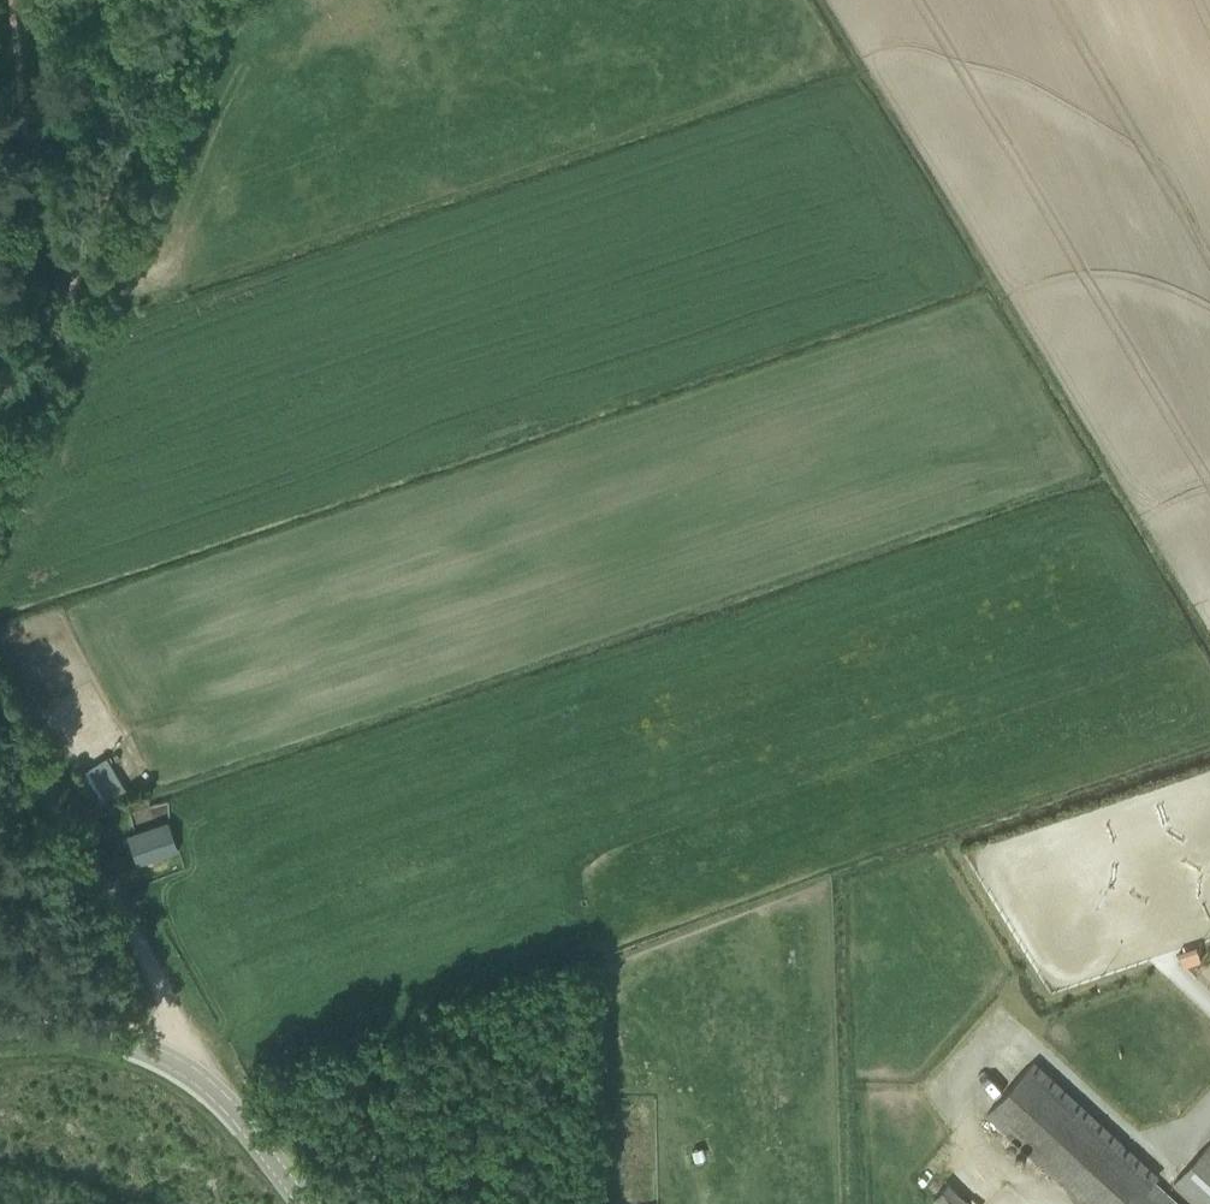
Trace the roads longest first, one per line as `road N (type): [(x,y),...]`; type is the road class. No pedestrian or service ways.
road 1 (track): [(0,494),(197,0)]
road 2 (unclassified): [(0,1023),(56,1013),(183,1021),(311,1203)]

